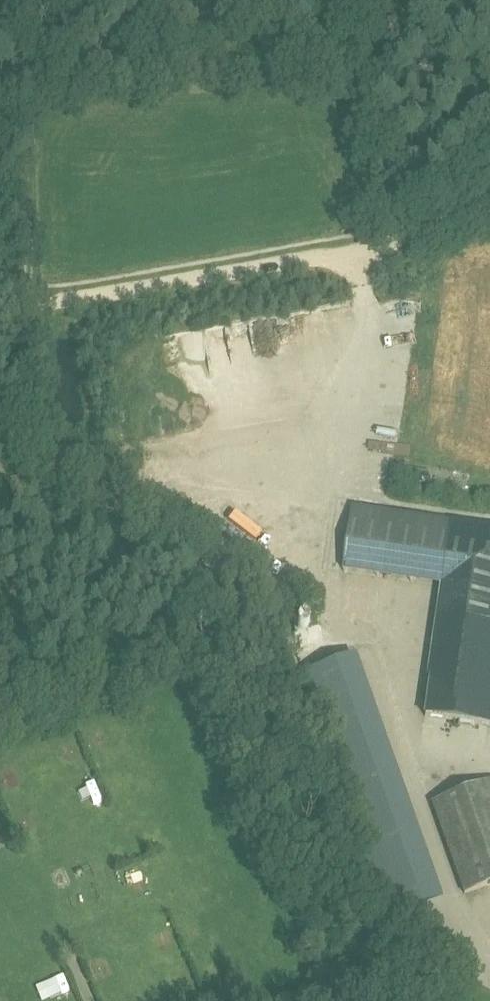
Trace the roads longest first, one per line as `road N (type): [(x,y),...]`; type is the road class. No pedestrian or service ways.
road 1 (track): [(489,204),(351,255),(0,313)]
road 2 (track): [(0,448),(33,430),(54,305)]

